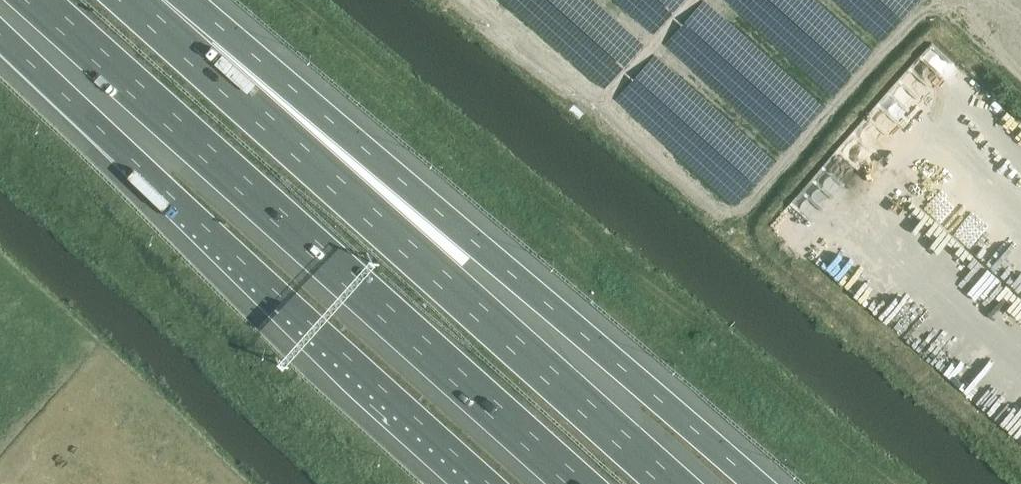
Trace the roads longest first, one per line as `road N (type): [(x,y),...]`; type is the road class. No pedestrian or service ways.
road 1 (motorway): [(749,483),(265,66),(176,0)]
road 2 (motorway): [(24,0),(573,483)]
road 3 (motorway): [(677,483),(144,0)]
road 4 (motorway): [(0,30),(50,86),(484,483)]

